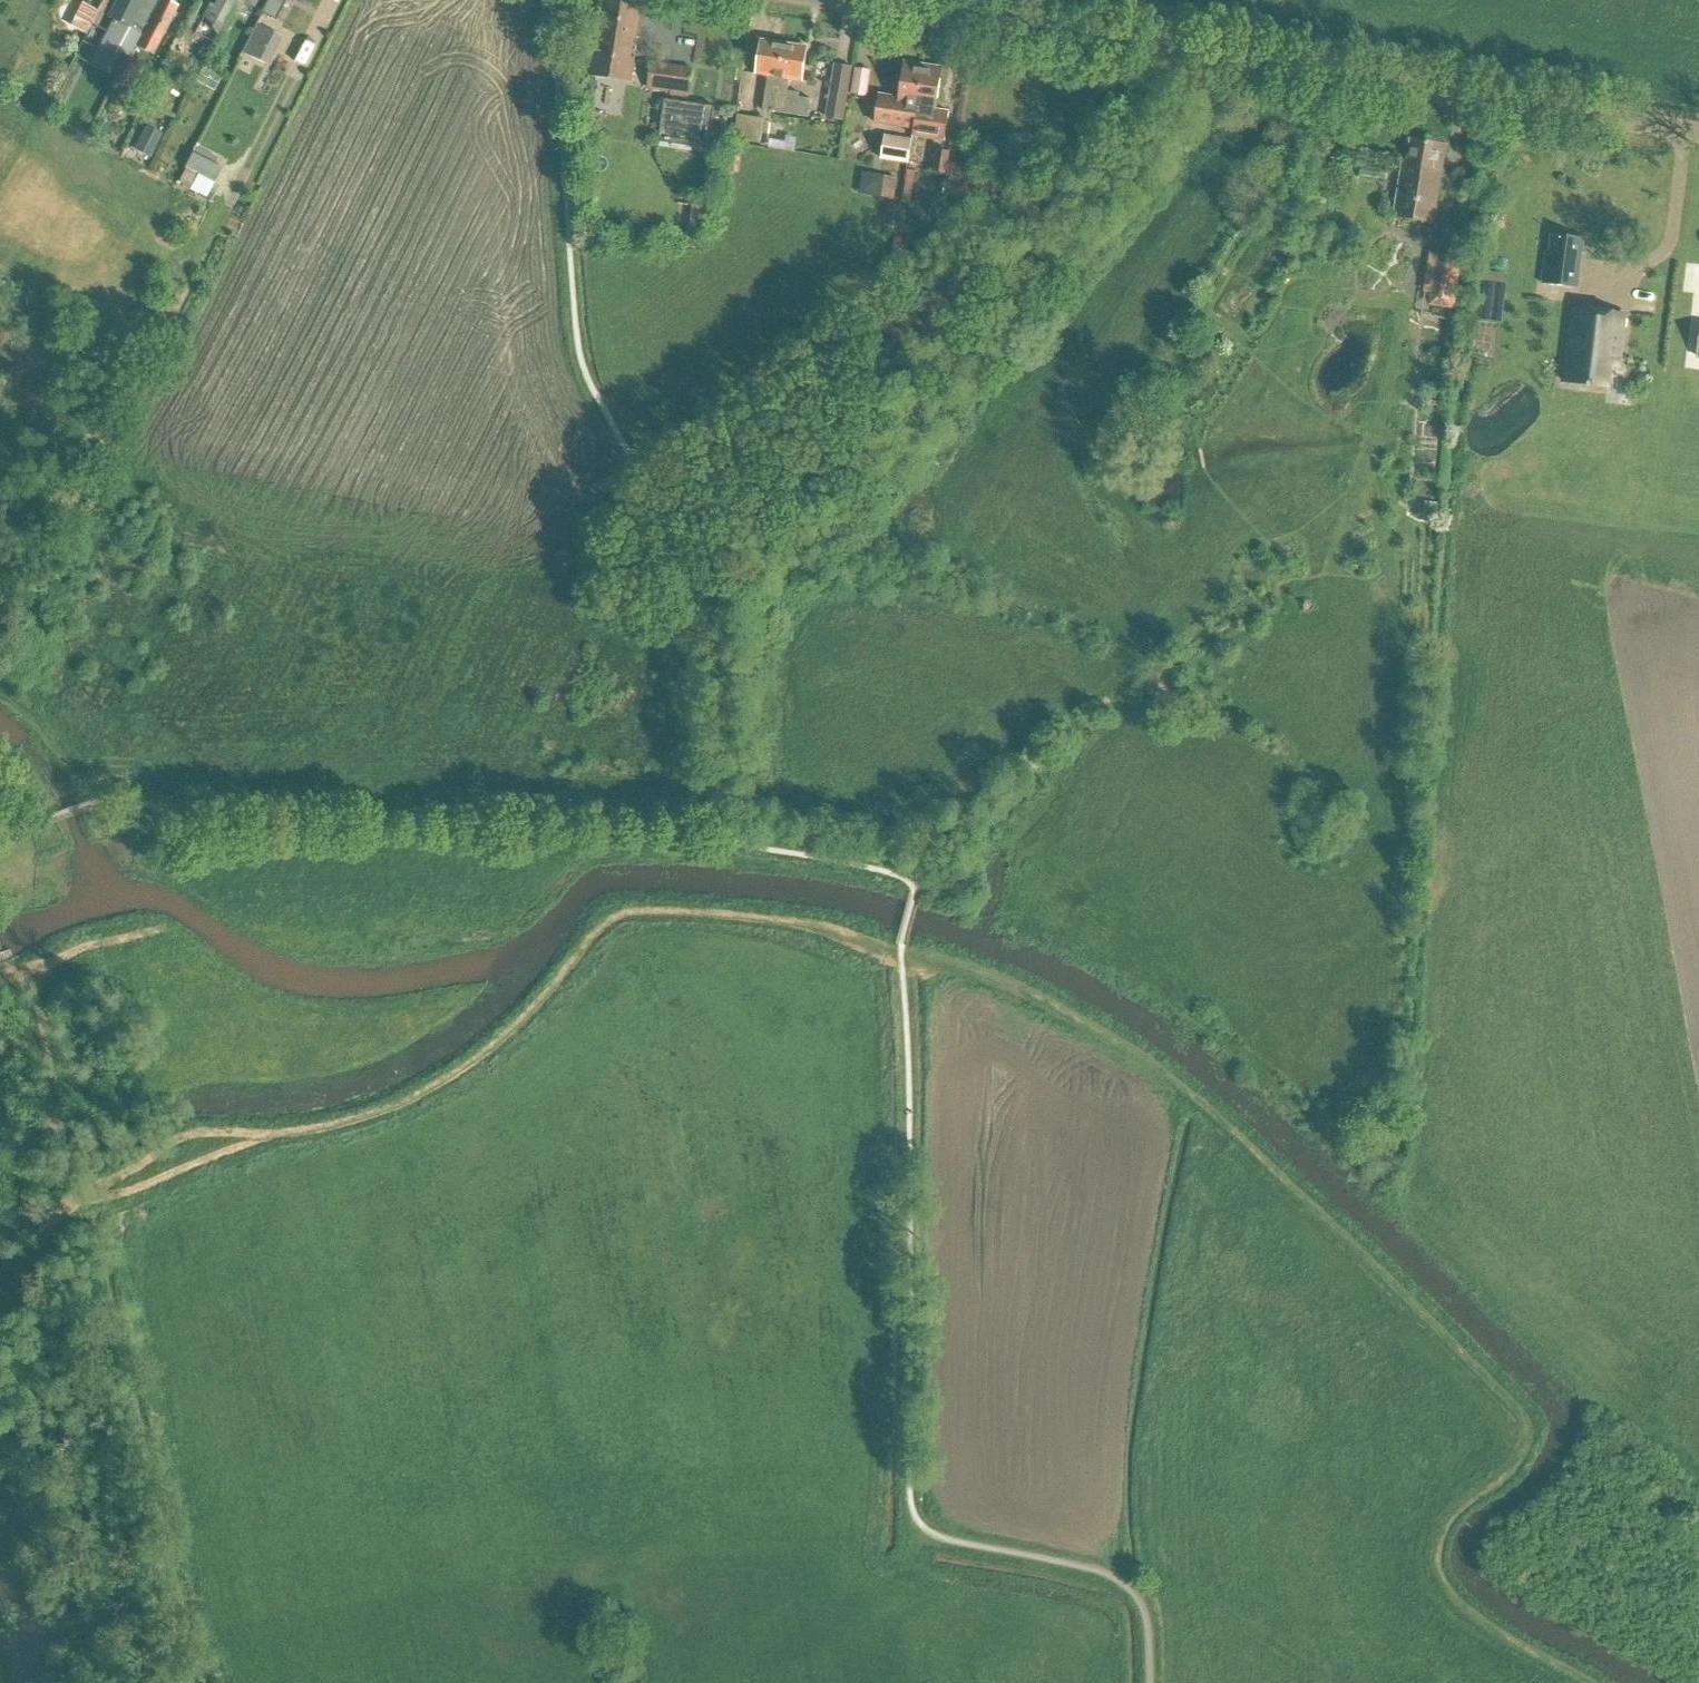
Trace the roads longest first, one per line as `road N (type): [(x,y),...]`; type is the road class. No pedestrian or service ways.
road 1 (tertiary): [(1698,132),(838,0)]

